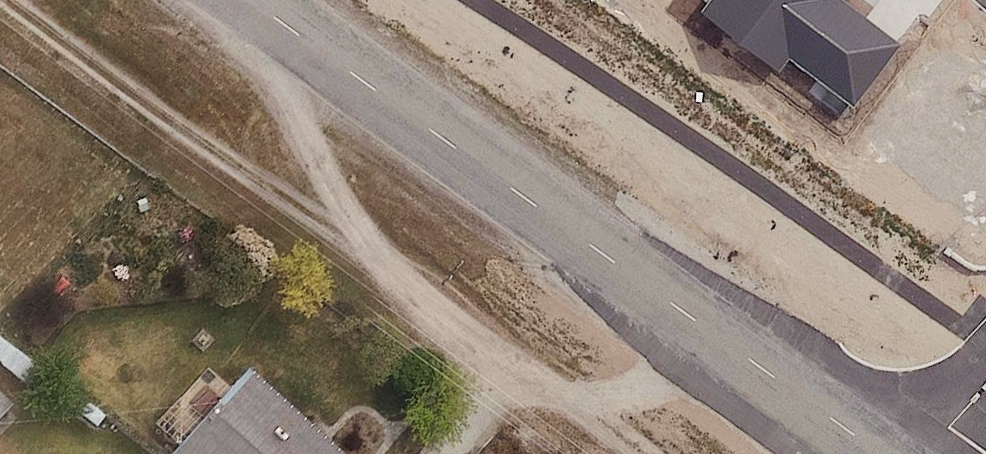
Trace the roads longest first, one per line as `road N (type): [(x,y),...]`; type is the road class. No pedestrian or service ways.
road 1 (residential): [(246,0),(493,166),(885,453)]
road 2 (track): [(280,25),(352,228),(656,453)]

